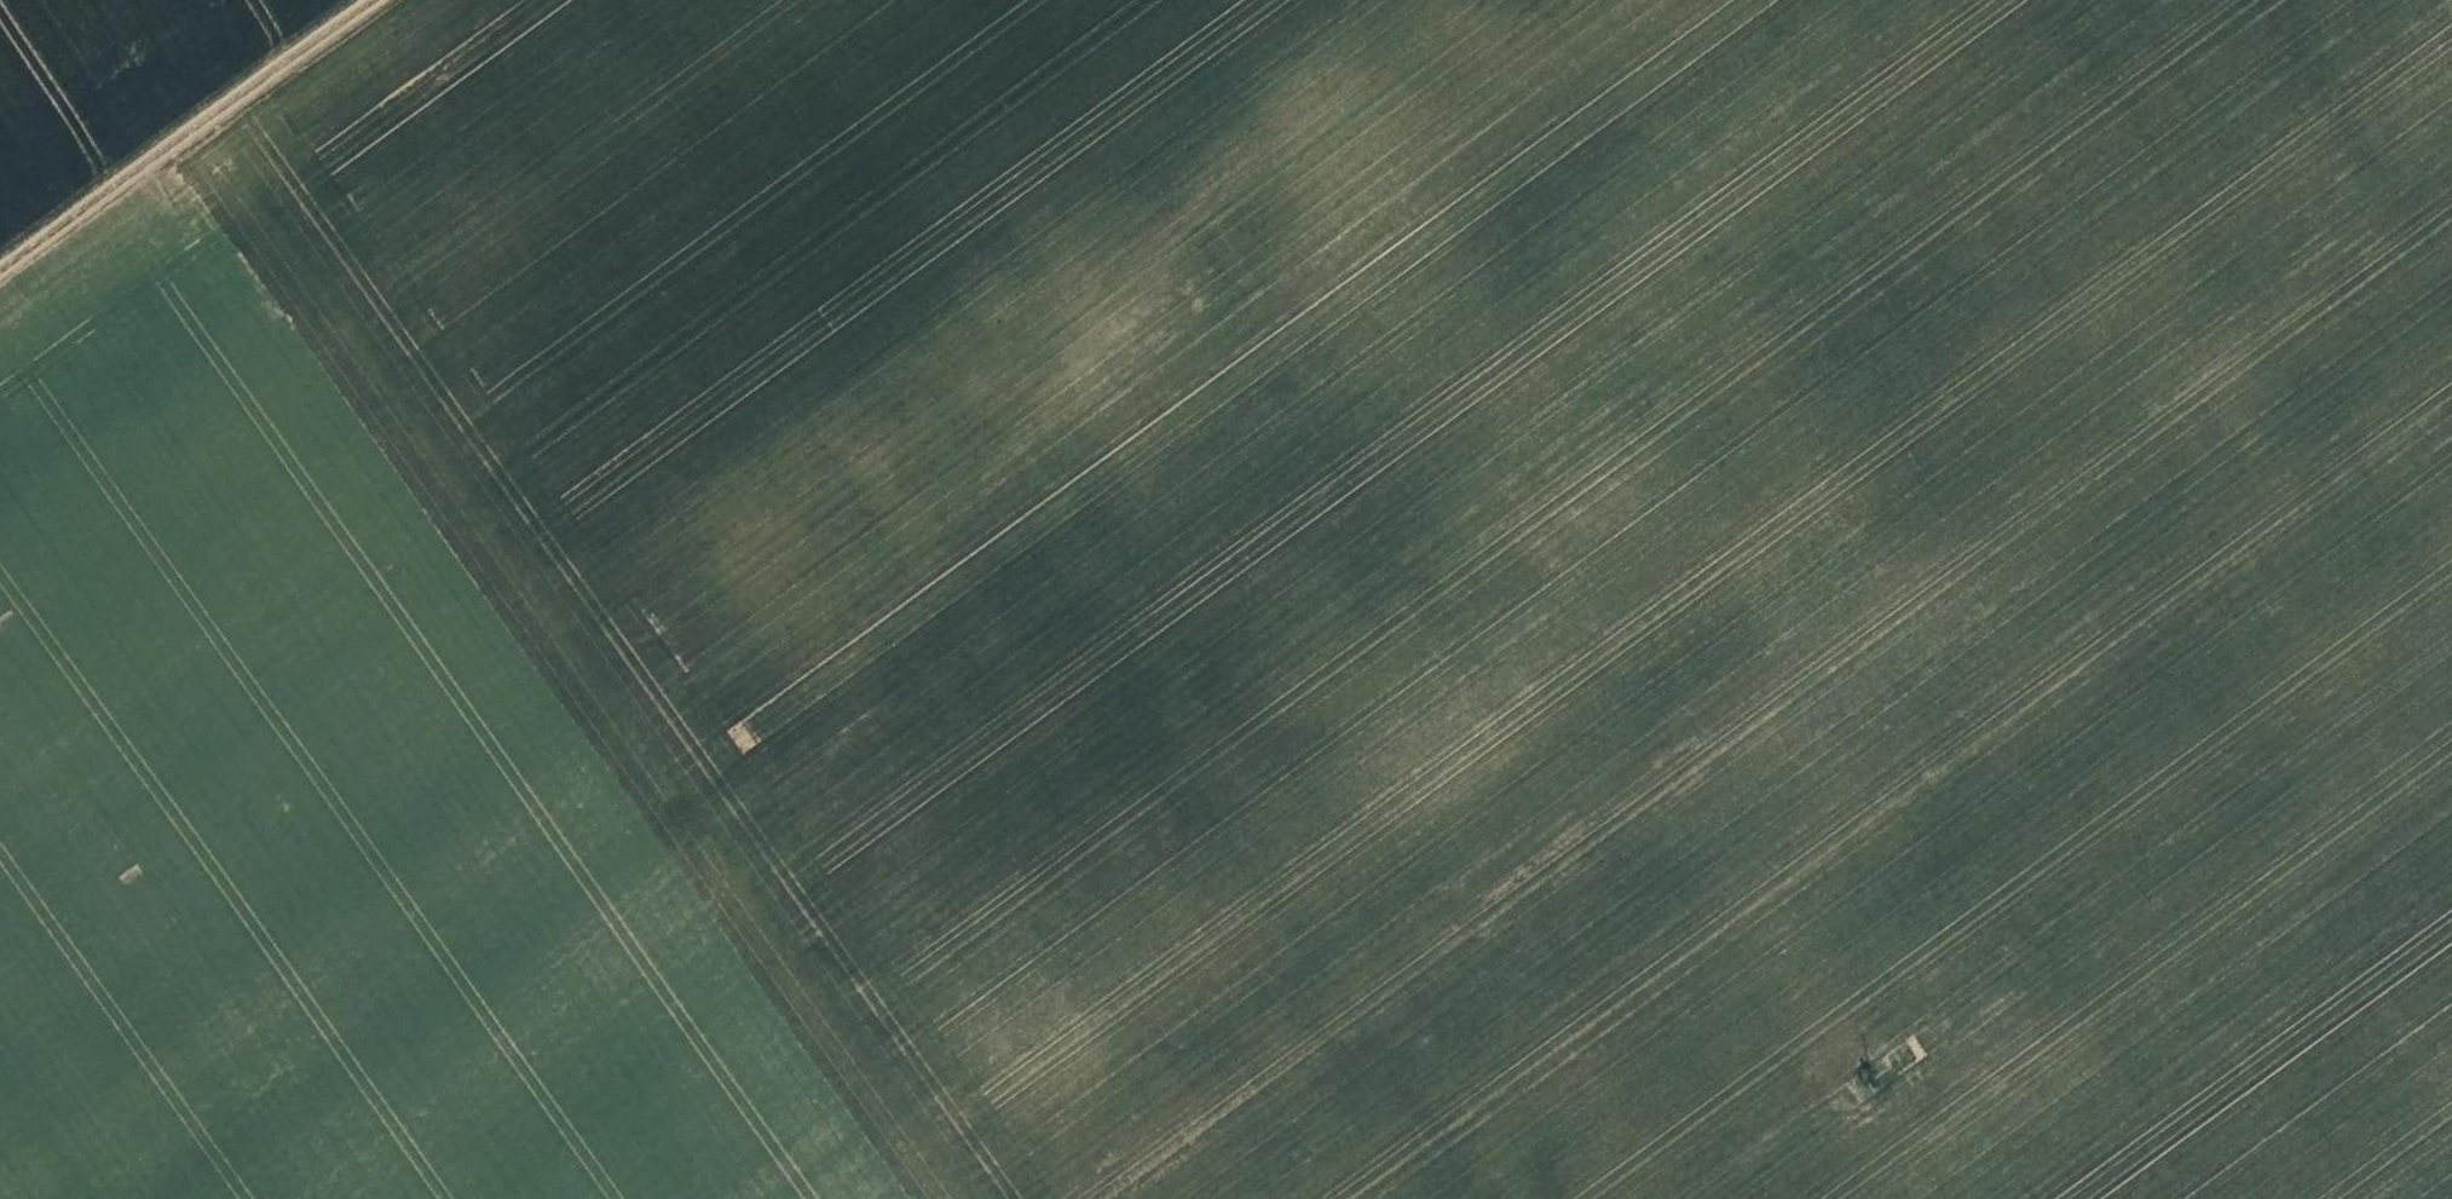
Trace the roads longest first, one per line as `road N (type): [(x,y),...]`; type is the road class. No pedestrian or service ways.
road 1 (track): [(376,0),(0,275)]

